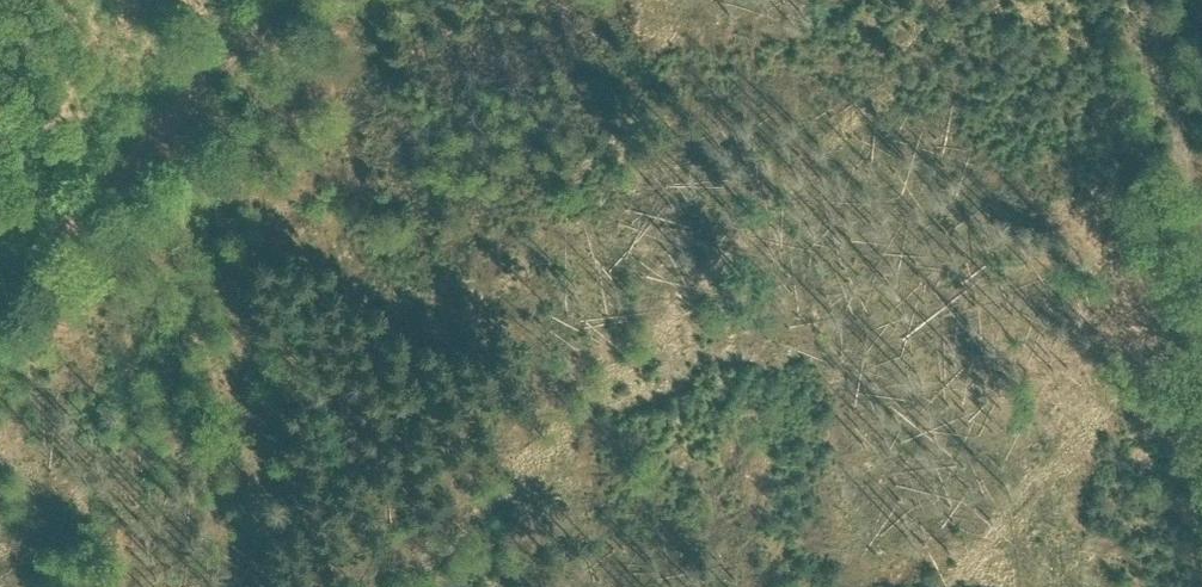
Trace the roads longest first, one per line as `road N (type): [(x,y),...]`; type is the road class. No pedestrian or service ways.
road 1 (track): [(0,286),(288,0)]
road 2 (track): [(1201,237),(1144,0)]

